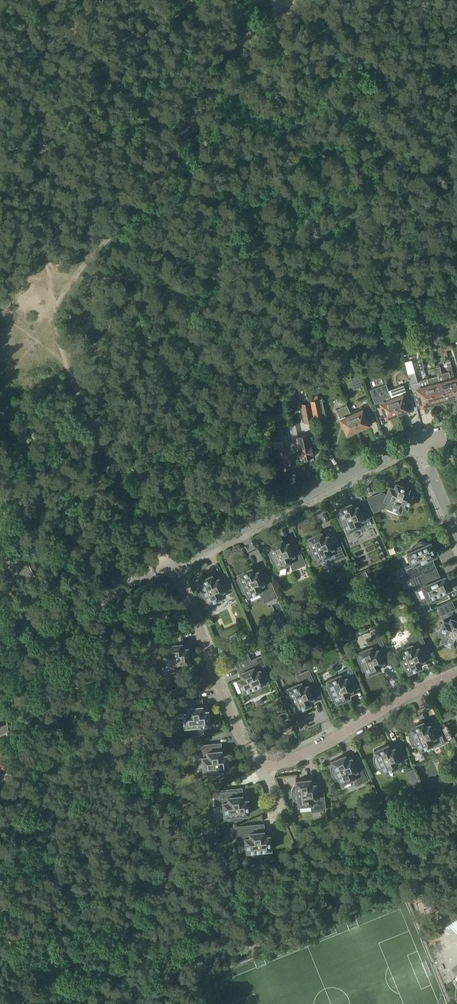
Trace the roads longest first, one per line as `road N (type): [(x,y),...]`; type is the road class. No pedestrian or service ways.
road 1 (track): [(174,562),(92,422),(62,350),(61,299),(178,145),(249,26),(269,14),(326,16),(371,1),(456,29)]
road 2 (residential): [(456,673),(309,752),(261,763),(245,745),(174,562)]
road 3 (residential): [(174,562),(419,443)]
road 4 (residential): [(0,642),(174,562)]

